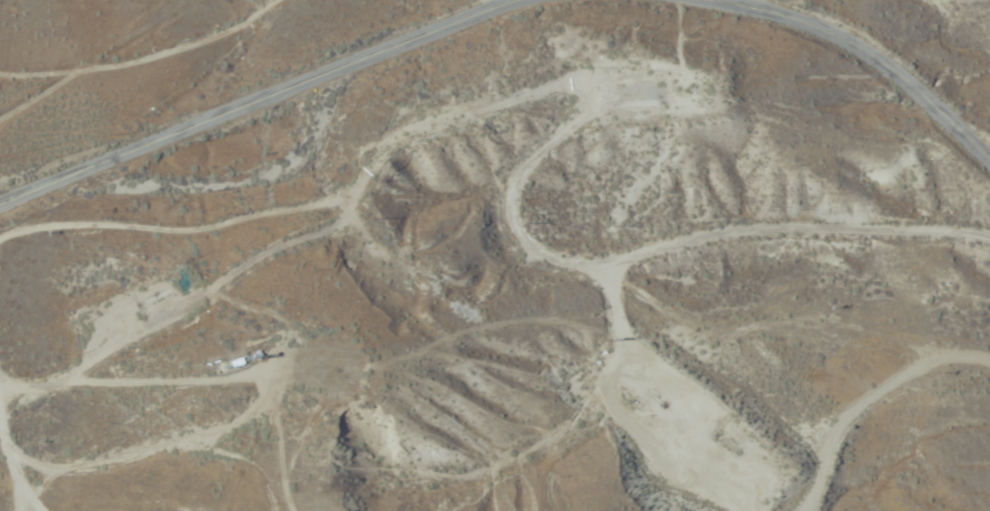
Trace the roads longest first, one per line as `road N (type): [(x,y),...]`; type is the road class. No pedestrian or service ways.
road 1 (residential): [(532,0),(462,20),(0,205)]
road 2 (residential): [(989,155),(910,79),(860,45),(728,0)]

